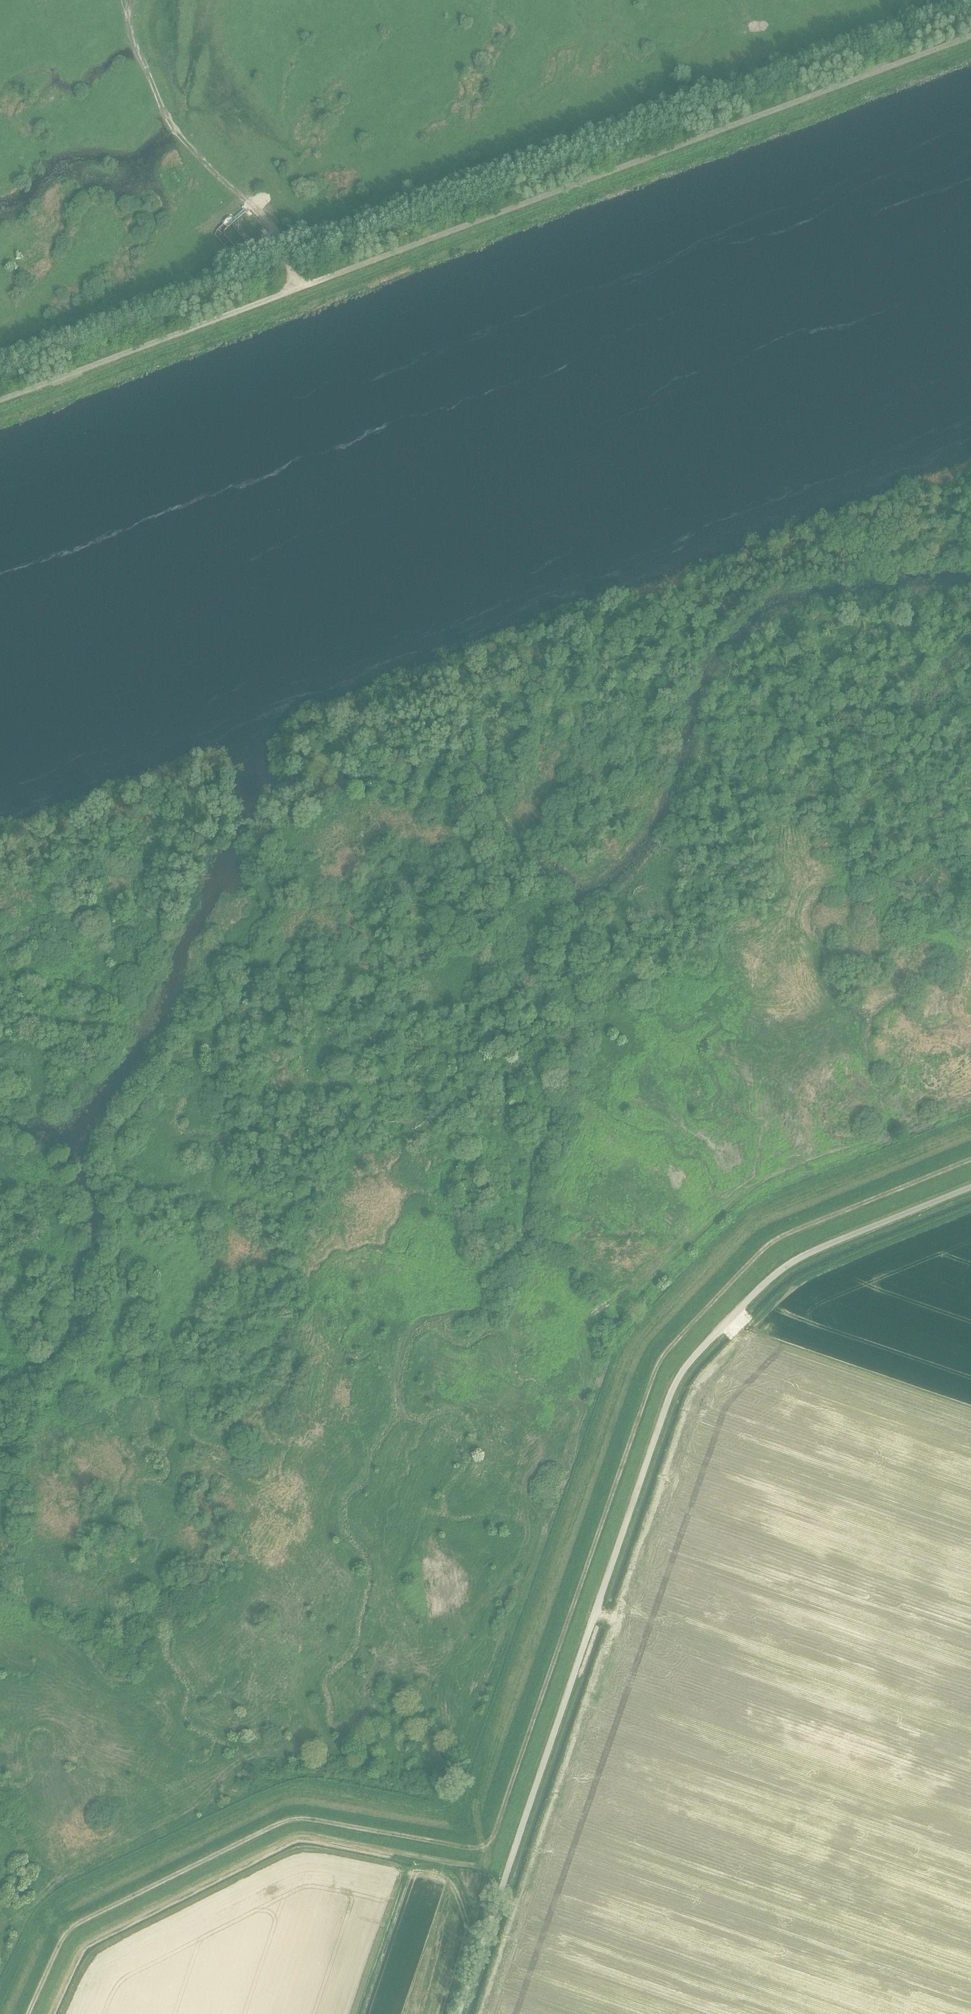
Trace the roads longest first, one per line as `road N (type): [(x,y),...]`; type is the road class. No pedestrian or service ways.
road 1 (unclassified): [(0,400),(970,36)]
road 2 (unclassified): [(458,2013),(683,1373),(784,1268),(970,1187)]
road 3 (track): [(441,2013),(461,1904),(442,1876),(417,1871)]

